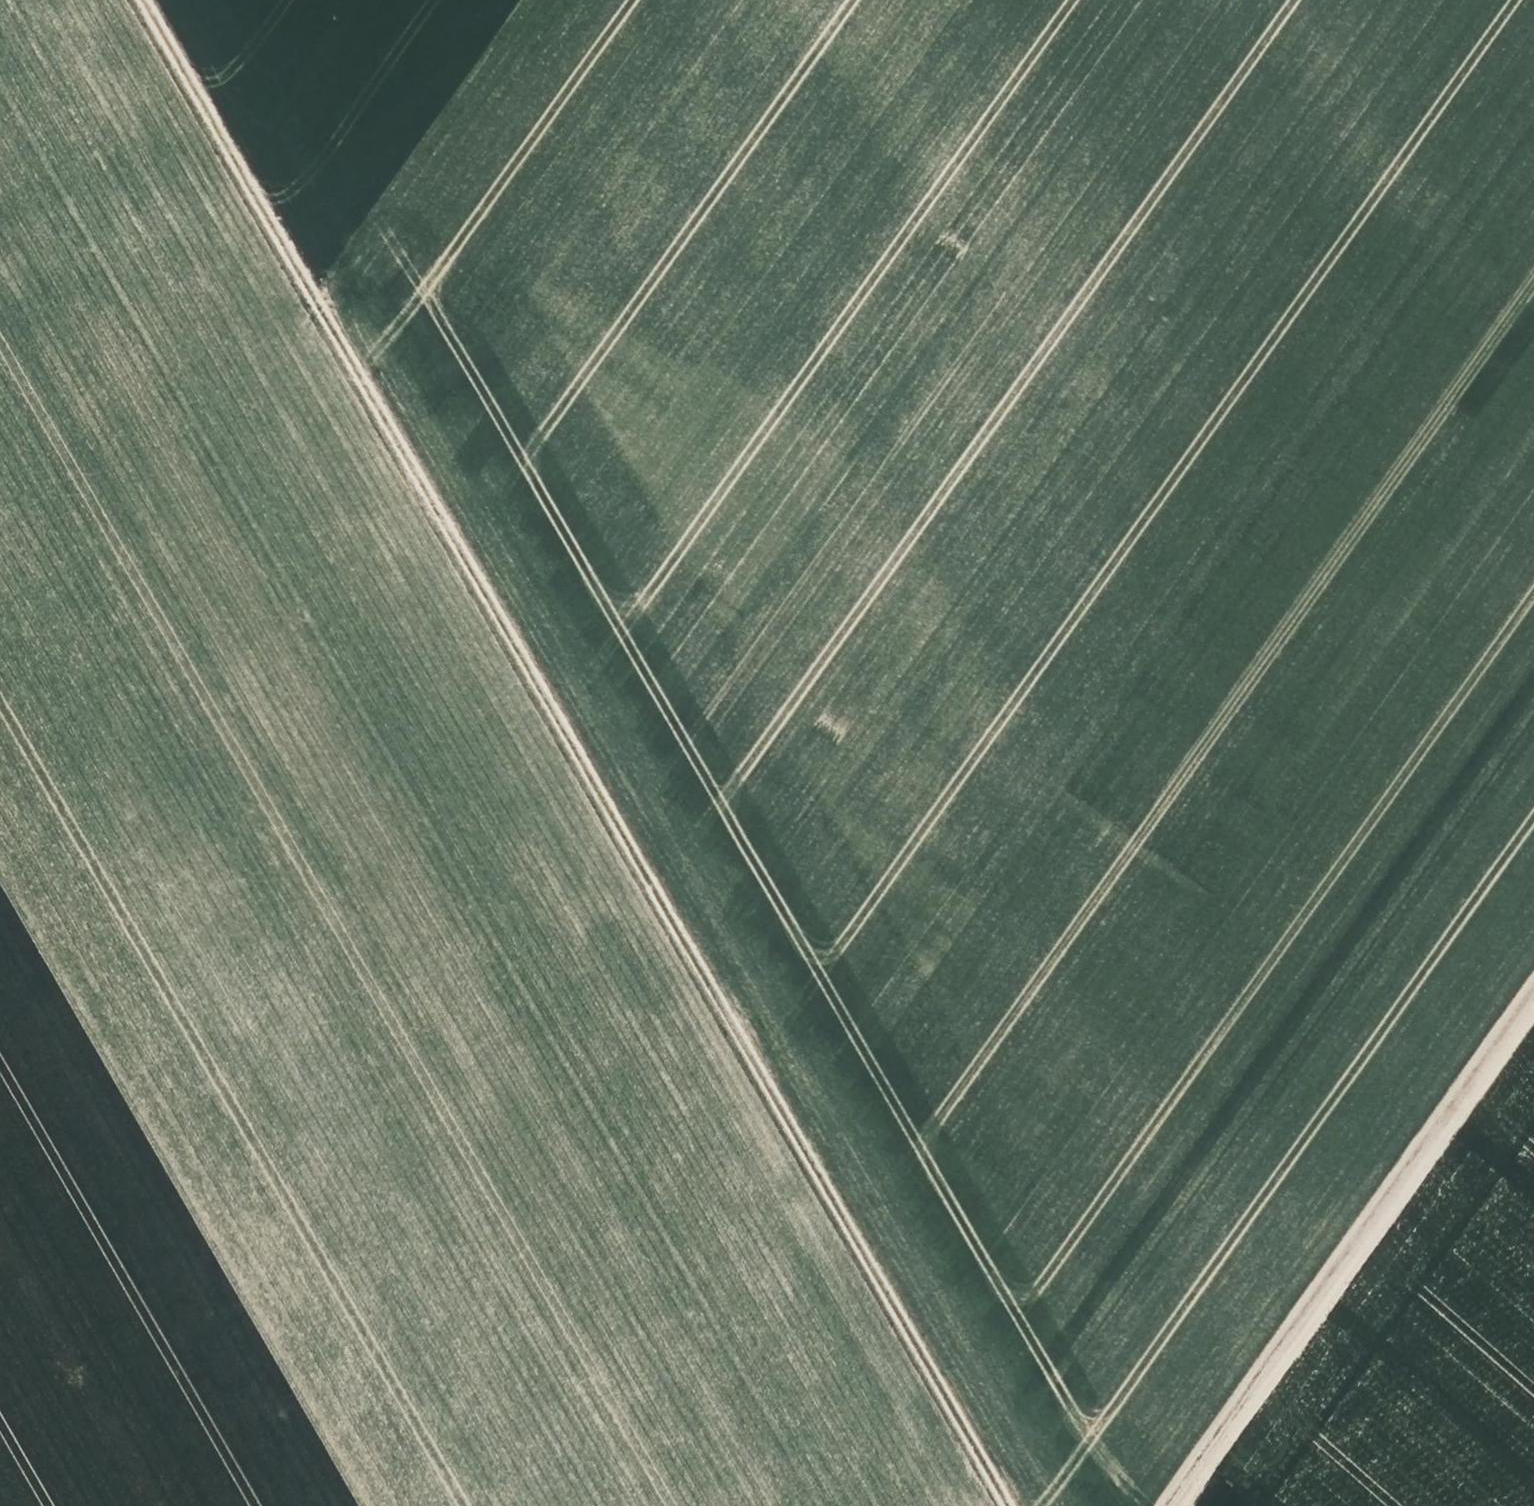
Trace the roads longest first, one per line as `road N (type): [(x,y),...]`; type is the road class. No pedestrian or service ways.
road 1 (track): [(1008,1505),(144,0)]
road 2 (track): [(1182,1505),(1533,1010)]

